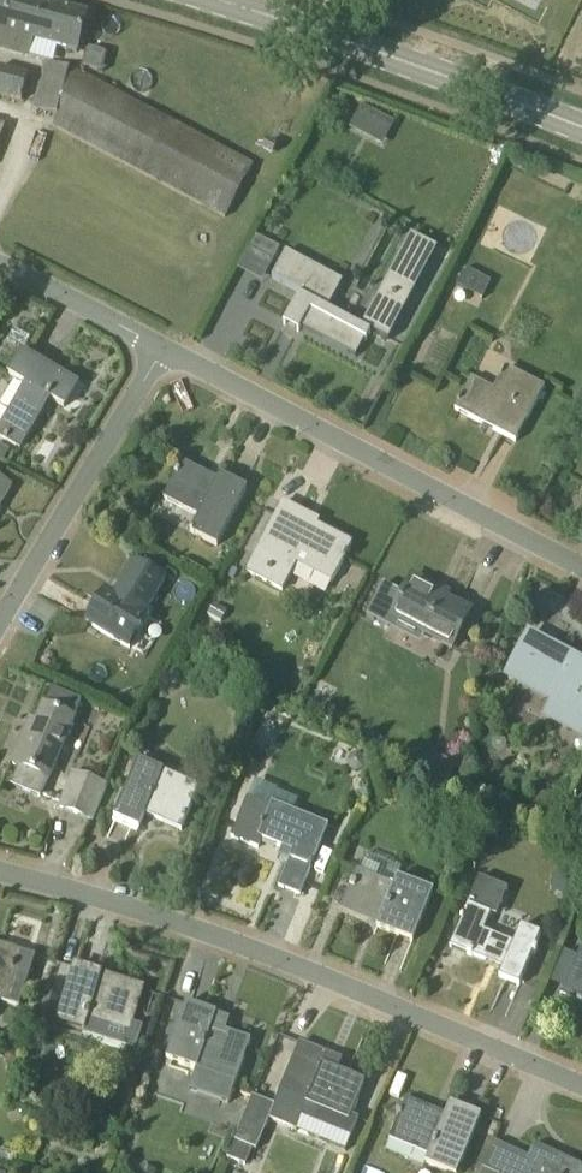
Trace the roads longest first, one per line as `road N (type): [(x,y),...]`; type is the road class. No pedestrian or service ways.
road 1 (residential): [(581,1088),(206,933),(0,874)]
road 2 (residential): [(581,569),(163,352)]
road 3 (secondary): [(581,128),(210,0)]
road 4 (residential): [(0,624),(163,352)]
road 5 (residential): [(163,352),(0,265)]

